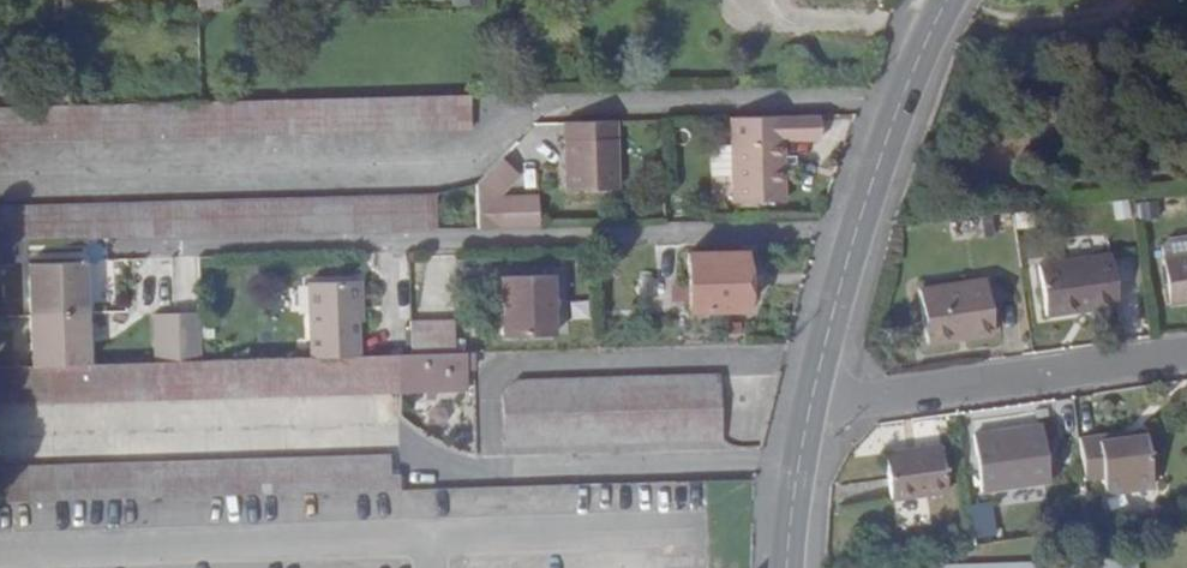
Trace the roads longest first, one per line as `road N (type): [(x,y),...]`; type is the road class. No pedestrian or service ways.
road 1 (tertiary): [(806,410),(828,306),(948,0)]
road 2 (residential): [(1186,352),(806,410)]
road 3 (tertiary): [(790,567),(806,410)]

